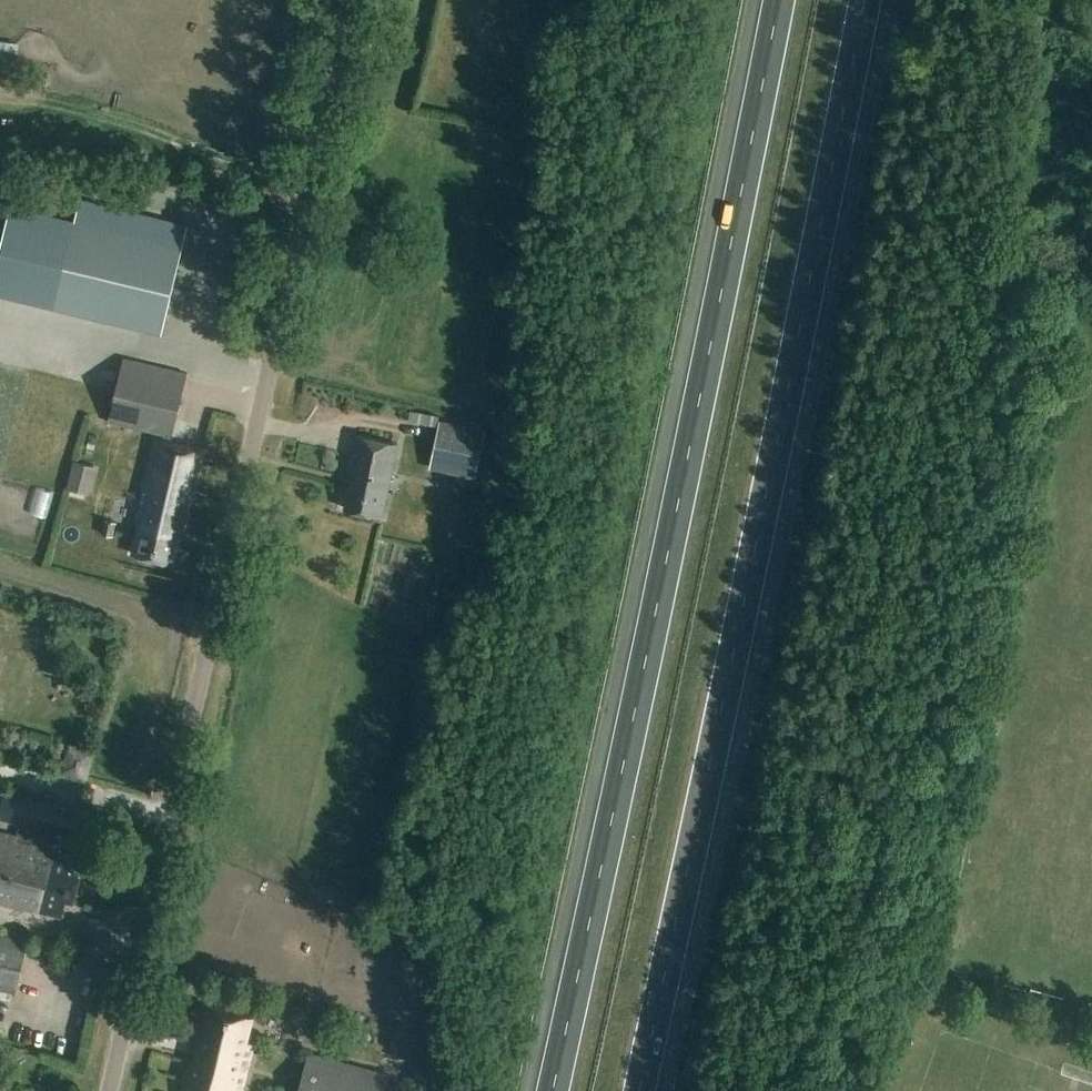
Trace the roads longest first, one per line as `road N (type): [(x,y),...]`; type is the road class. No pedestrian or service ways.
road 1 (unclassified): [(109,1090),(353,0)]
road 2 (motorway): [(779,0),(556,1090)]
road 3 (motorway): [(643,1090),(865,0)]

